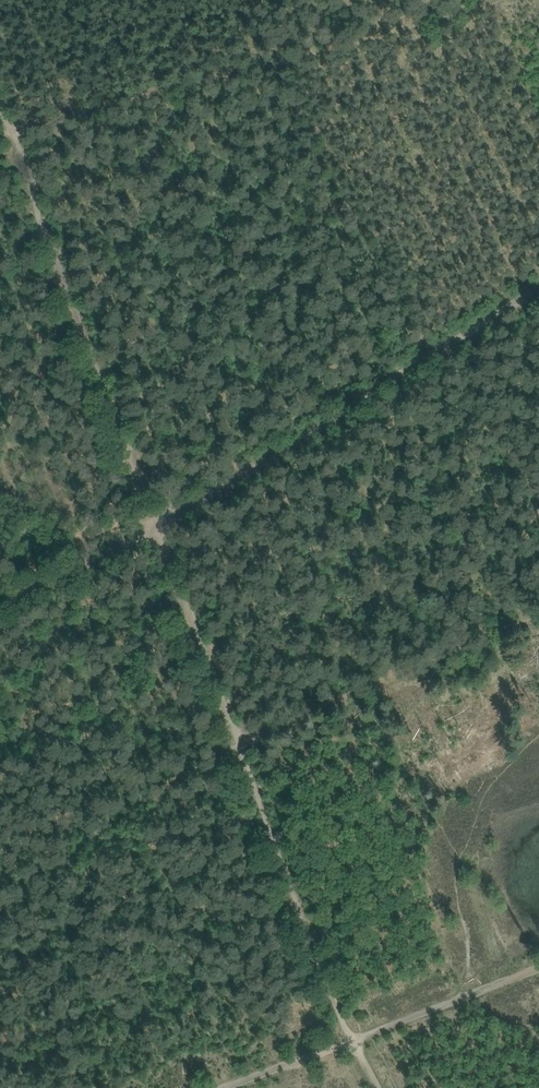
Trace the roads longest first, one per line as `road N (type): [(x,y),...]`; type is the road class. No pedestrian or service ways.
road 1 (track): [(245,743),(155,528),(0,103)]
road 2 (track): [(0,601),(155,528),(538,289)]
road 3 (track): [(245,743),(440,657),(538,628)]
road 4 (track): [(350,1040),(245,743)]
road 5 (track): [(0,887),(245,743)]
road 6 (track): [(538,968),(350,1040)]
road 7 (track): [(350,1040),(223,1087)]

